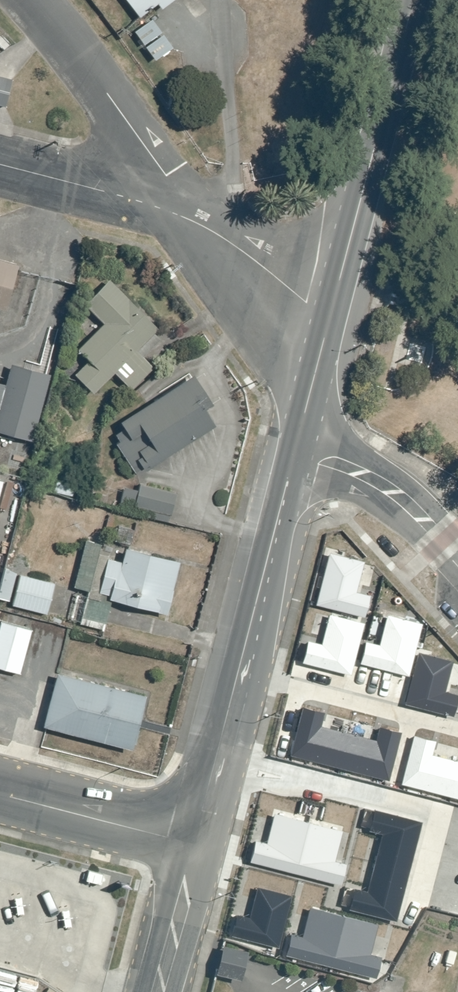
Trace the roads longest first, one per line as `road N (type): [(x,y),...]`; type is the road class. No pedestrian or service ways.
road 1 (trunk): [(194,845),(296,448)]
road 2 (trunk): [(329,319),(413,0)]
road 3 (residential): [(30,0),(71,45),(191,221)]
road 4 (secondary): [(0,795),(194,845)]
road 5 (residential): [(191,221),(0,166)]
road 6 (unclassified): [(457,558),(403,501),(296,448)]
road 7 (residential): [(191,221),(229,240),(329,319)]
road 8 (trunk): [(156,991),(194,845)]
road 9 (trunk): [(296,448),(329,319)]

